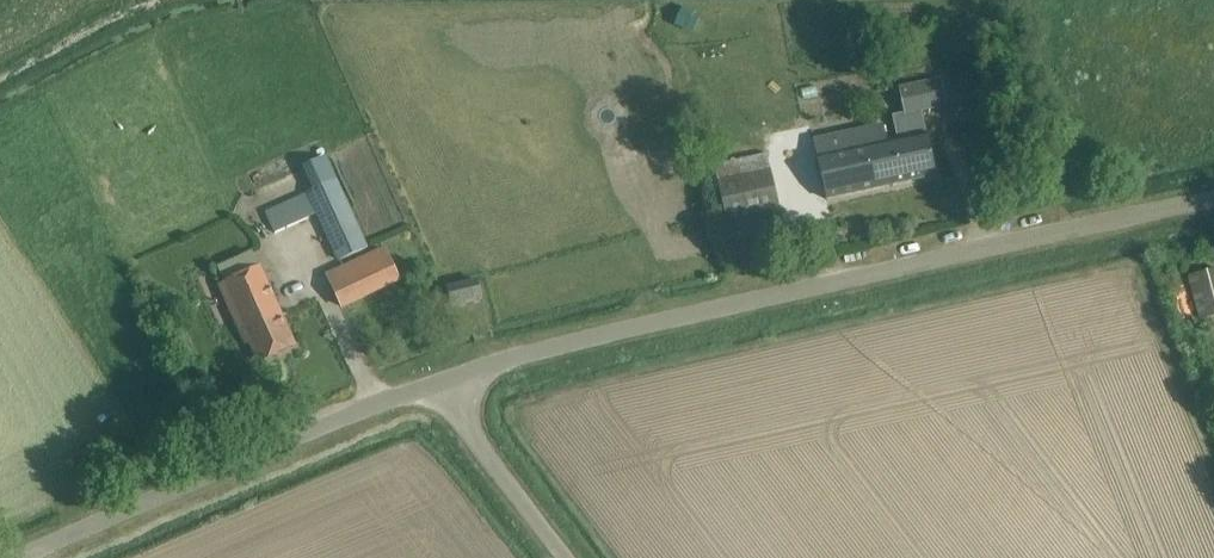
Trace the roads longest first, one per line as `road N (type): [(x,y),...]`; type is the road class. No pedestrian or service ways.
road 1 (unclassified): [(436,384),(575,339),(1213,194)]
road 2 (unclassified): [(14,557),(436,384)]
road 3 (unclassified): [(568,557),(436,384)]

